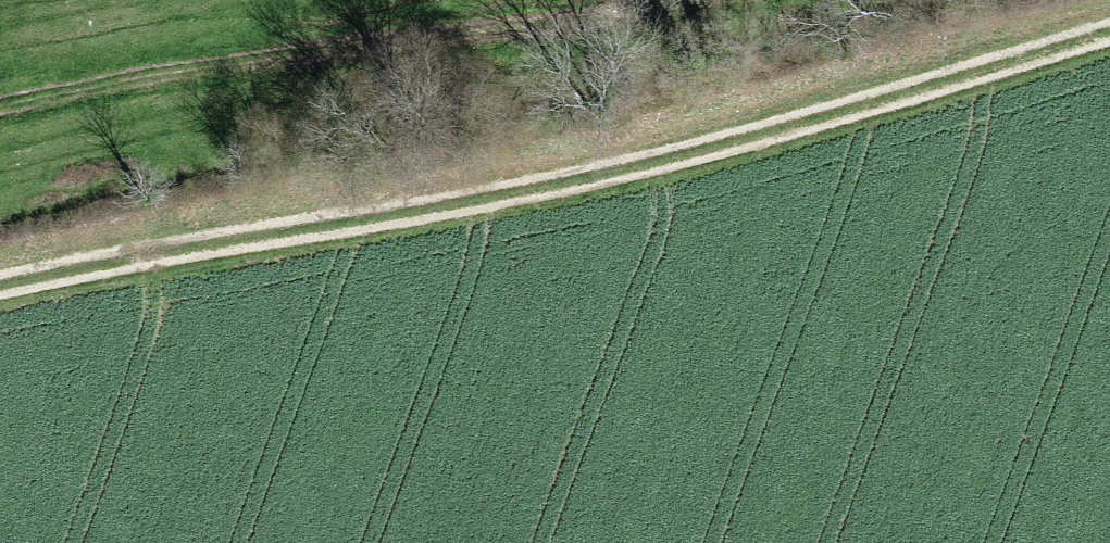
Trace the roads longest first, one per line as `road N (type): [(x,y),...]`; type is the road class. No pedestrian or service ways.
road 1 (track): [(0,277),(496,187),(1109,20)]
road 2 (track): [(0,110),(183,72),(704,0)]

